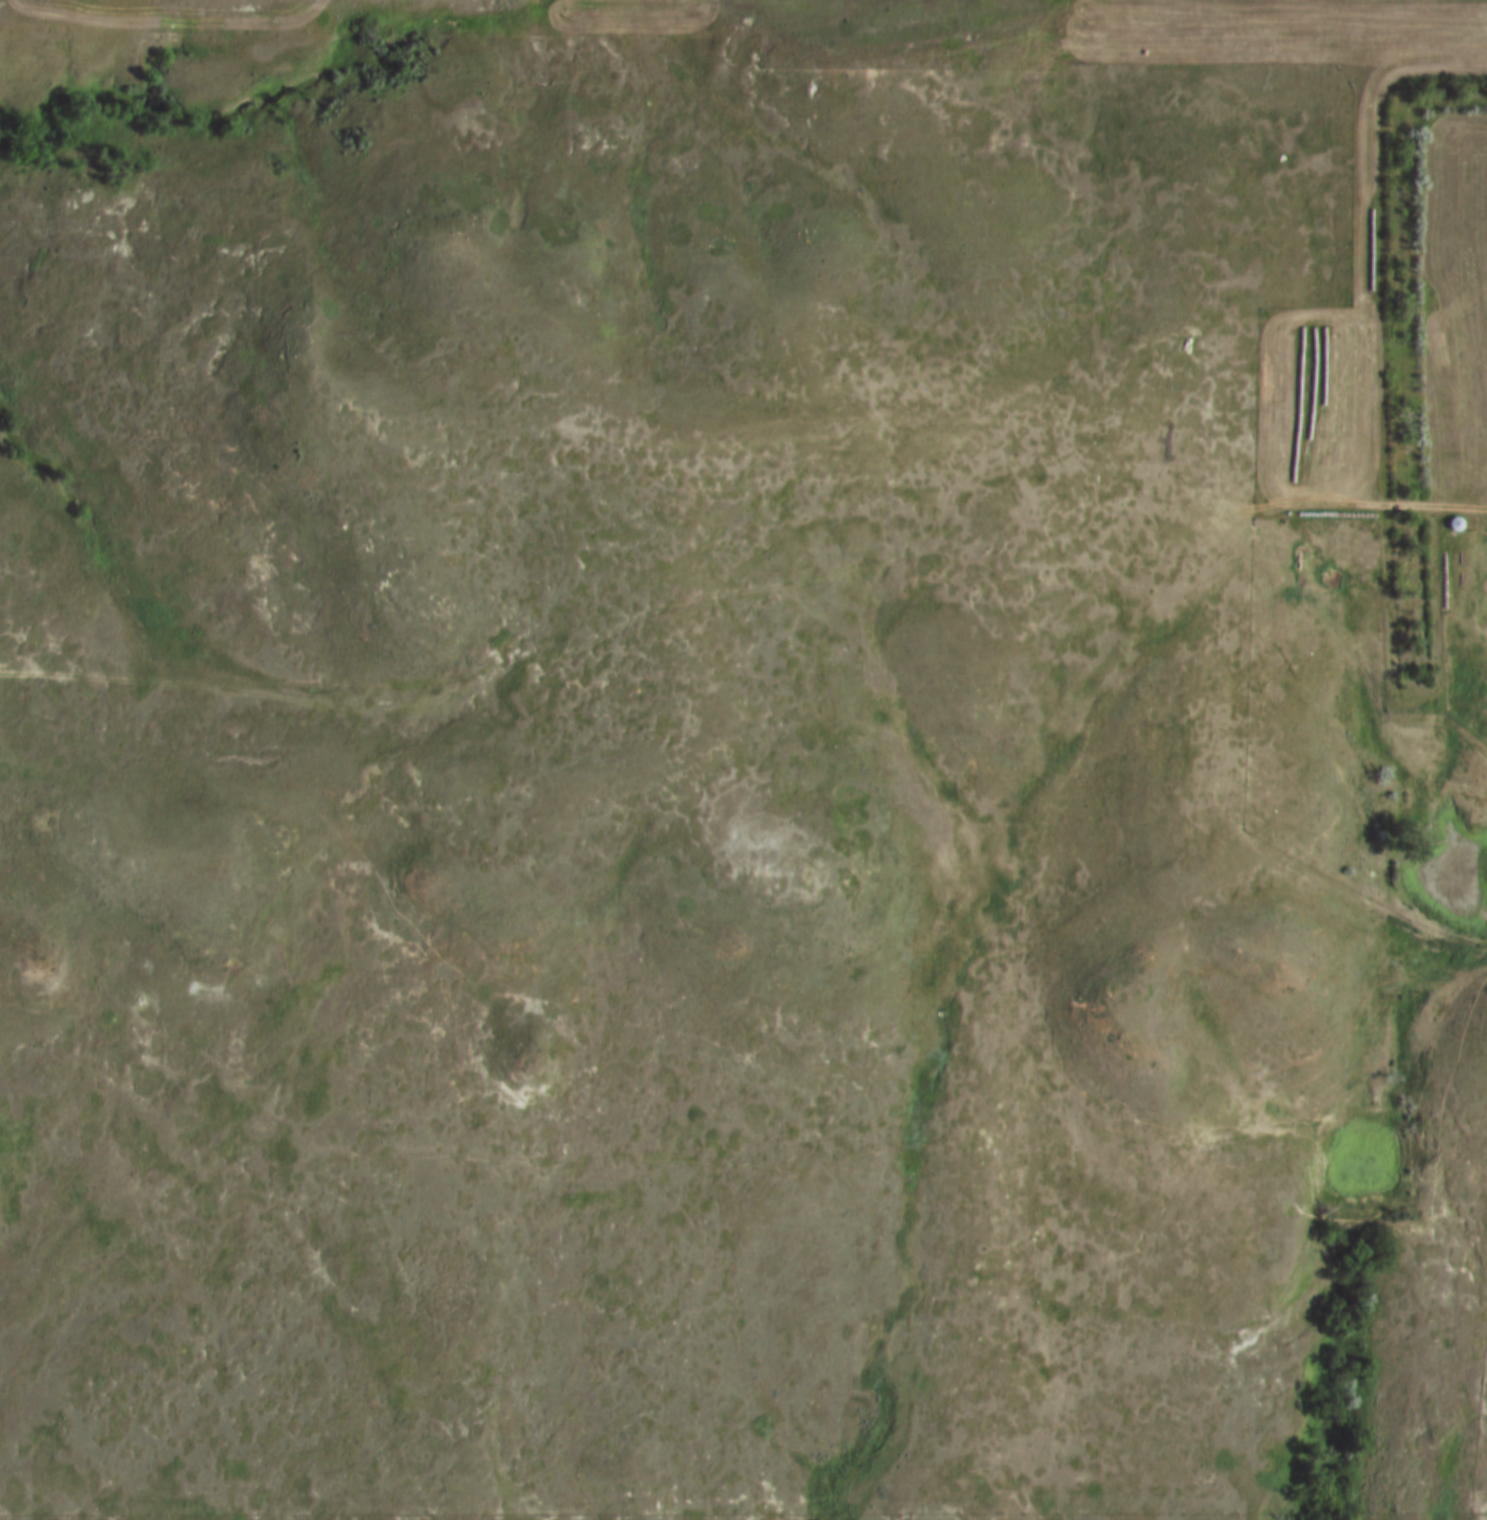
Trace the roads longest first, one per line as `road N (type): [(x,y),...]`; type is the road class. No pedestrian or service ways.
road 1 (track): [(1250,511),(1486,510)]

